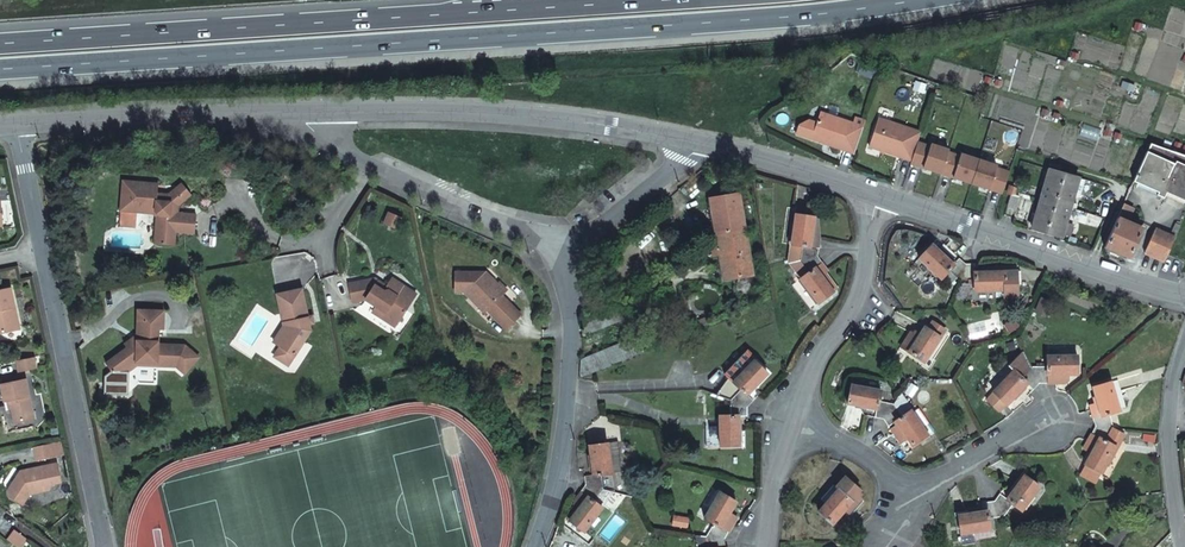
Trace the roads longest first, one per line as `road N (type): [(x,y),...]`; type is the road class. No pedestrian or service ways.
road 1 (trunk): [(0,69),(787,18),(921,0)]
road 2 (trunk): [(552,7),(0,44)]
road 3 (residential): [(701,142),(511,115),(300,111)]
road 4 (residential): [(1184,296),(880,198)]
road 5 (residential): [(42,252),(104,546)]
road 6 (residential): [(558,263),(571,293),(573,338),(561,469),(536,546)]
road 7 (residential): [(300,111),(18,125)]
road 8 (residential): [(788,413),(858,301),(880,198)]
road 9 (residential): [(372,160),(498,217),(558,263)]
road 10 (residential): [(880,198),(701,142)]
road 11 (residential): [(558,263),(701,142)]
road 12 (residential): [(788,413),(918,487)]
road 13 (residential): [(918,487),(1046,426)]
road 14 (residential): [(1183,546),(1171,410)]
road 15 (residential): [(766,546),(788,413)]
road 16 (residential): [(18,125),(42,252)]

